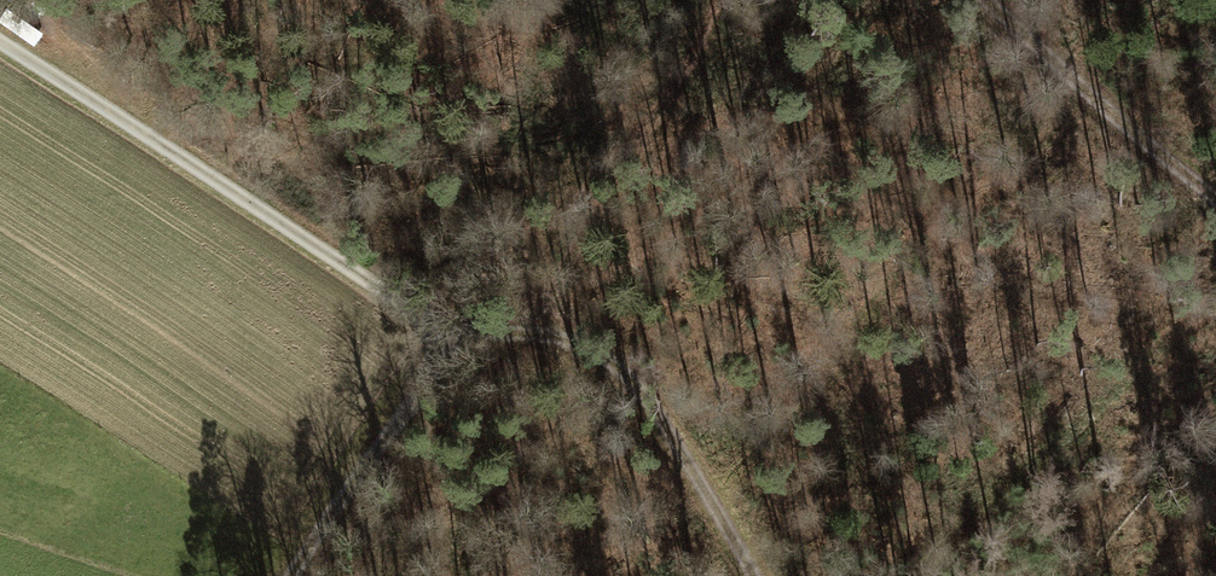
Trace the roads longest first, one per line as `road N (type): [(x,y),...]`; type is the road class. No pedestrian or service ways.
road 1 (track): [(0,43),(273,215),(451,341)]
road 2 (track): [(451,341),(519,330),(574,337),(627,365),(750,575)]
road 3 (track): [(978,0),(1215,196)]
road 4 (track): [(451,341),(296,575)]

